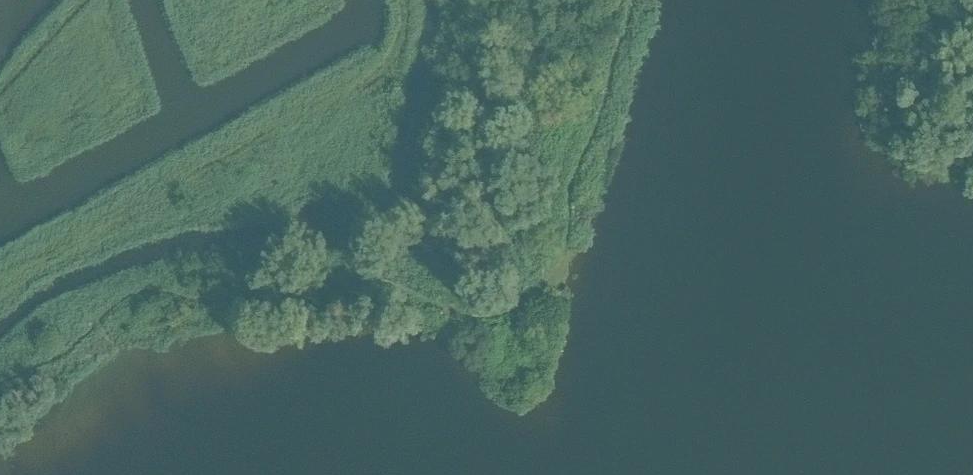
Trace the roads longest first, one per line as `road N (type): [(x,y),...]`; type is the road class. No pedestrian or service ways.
road 1 (track): [(85,0),(0,86)]

